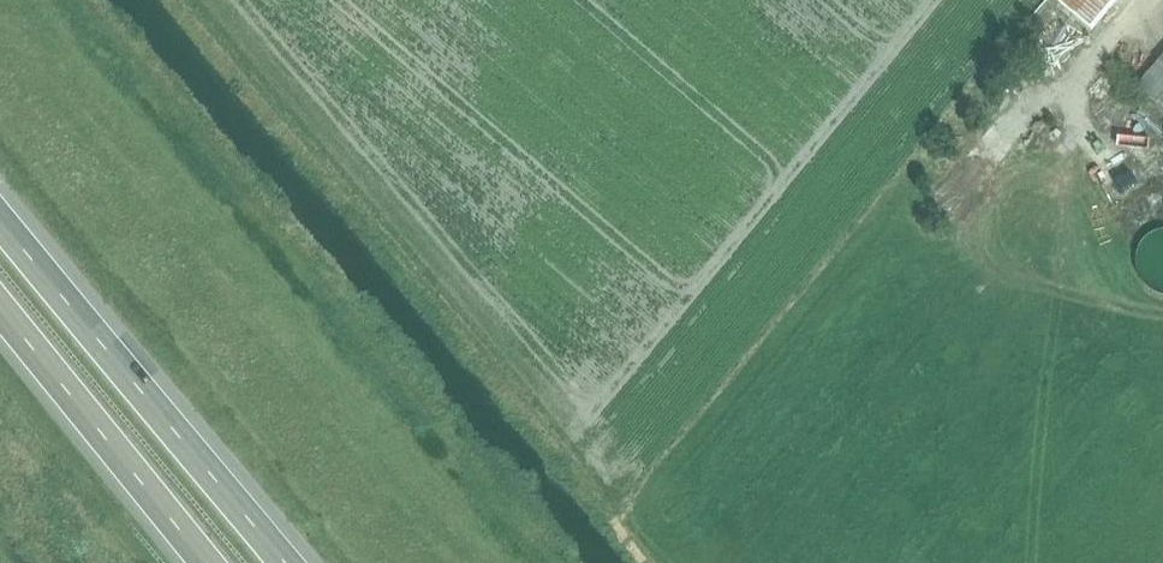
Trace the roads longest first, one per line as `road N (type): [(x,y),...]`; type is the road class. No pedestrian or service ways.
road 1 (trunk): [(288,562),(0,211)]
road 2 (trunk): [(0,321),(197,562)]

